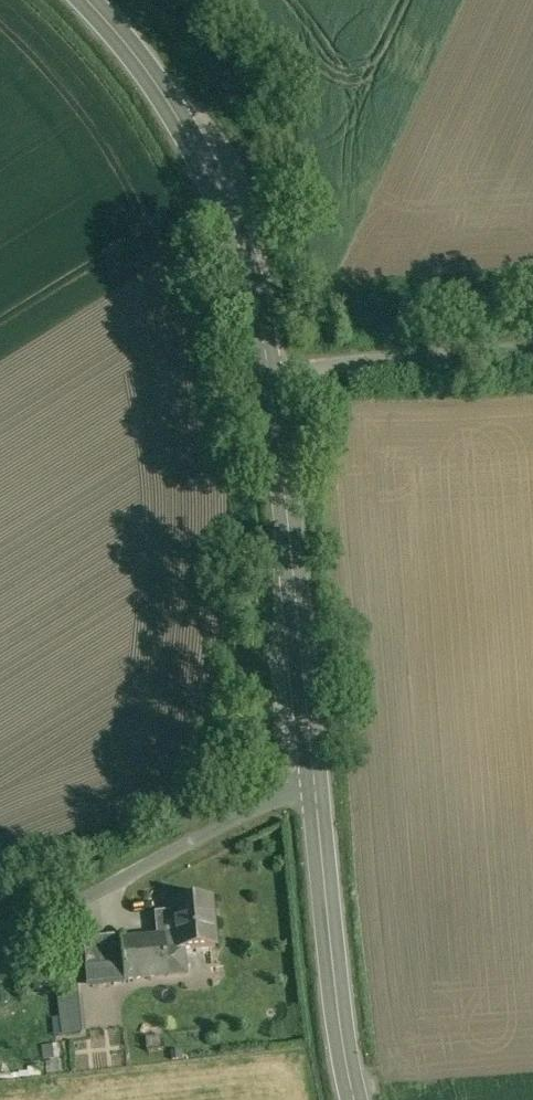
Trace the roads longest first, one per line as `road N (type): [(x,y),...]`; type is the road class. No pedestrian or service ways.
road 1 (secondary): [(268,369),(321,800)]
road 2 (secondary): [(83,0),(166,98),(200,160),(228,220),(268,369)]
road 3 (unclassified): [(321,800),(0,948)]
road 4 (secondary): [(321,800),(358,1099)]
road 5 (unclassified): [(532,359),(268,369)]

